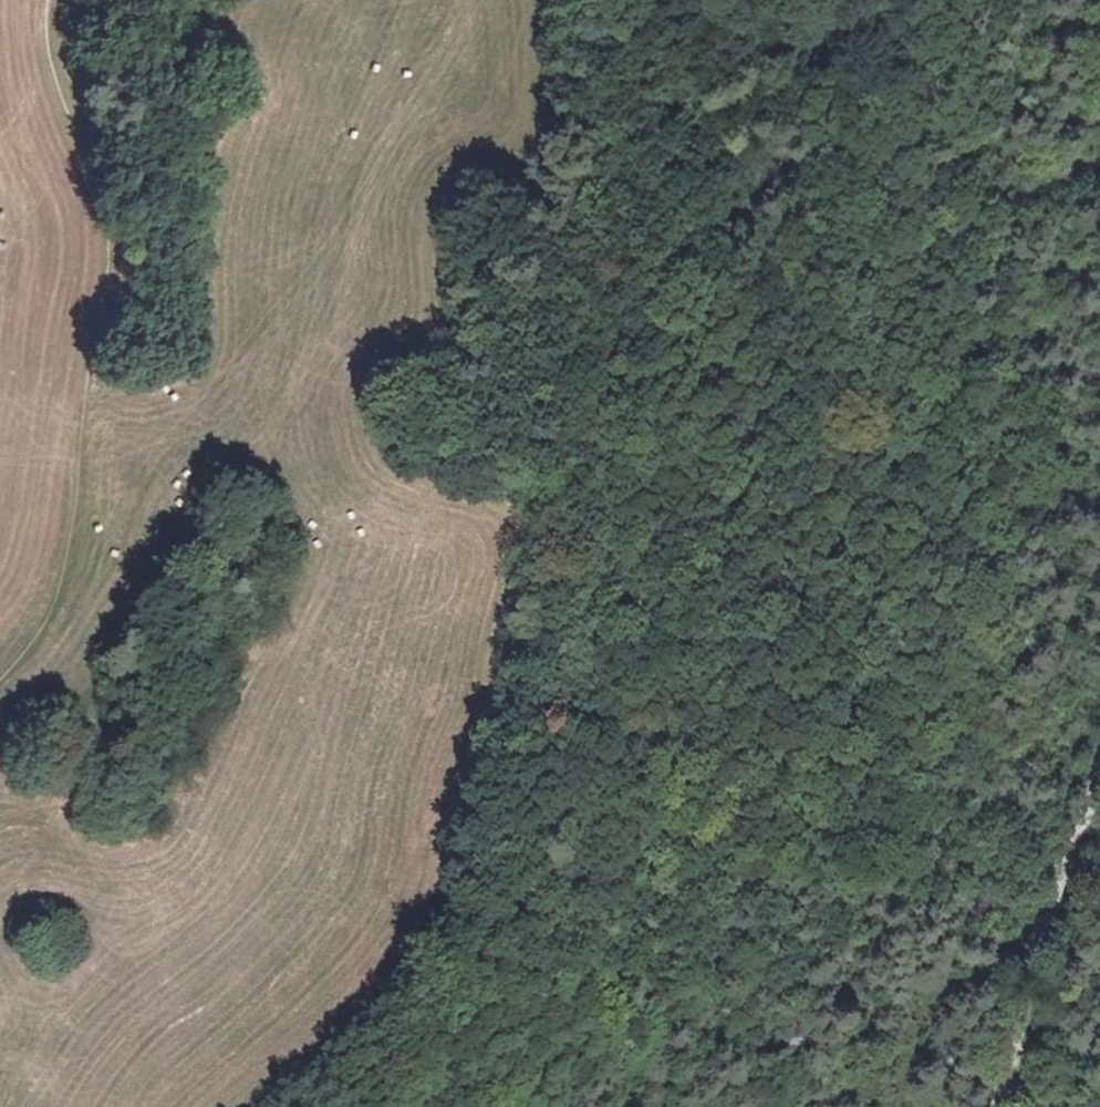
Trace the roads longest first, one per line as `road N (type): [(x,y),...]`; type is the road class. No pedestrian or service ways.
road 1 (track): [(995,1106),(1037,940),(1099,775)]

